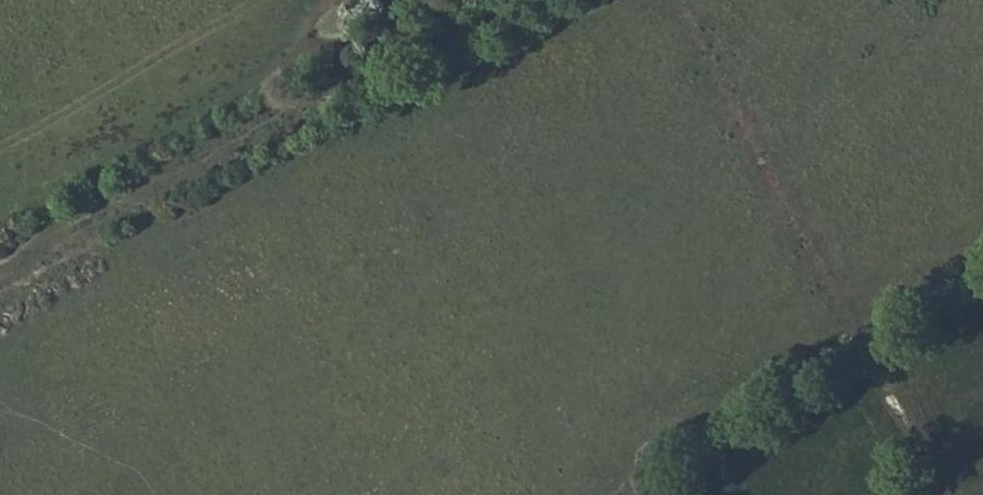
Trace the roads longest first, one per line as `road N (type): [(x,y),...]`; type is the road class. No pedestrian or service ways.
road 1 (track): [(0,263),(509,0)]

